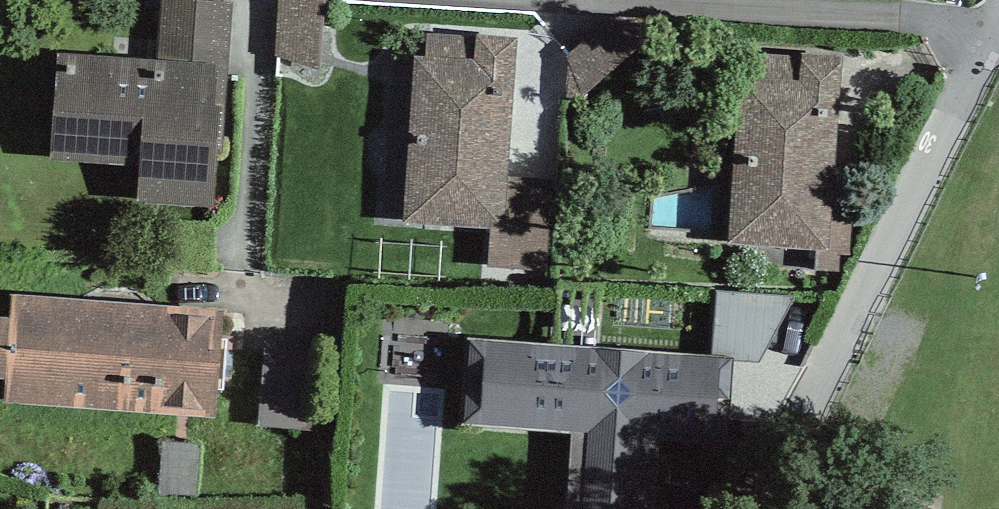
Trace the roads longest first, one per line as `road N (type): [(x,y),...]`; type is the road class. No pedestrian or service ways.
road 1 (residential): [(997,26),(827,379),(749,508)]
road 2 (residential): [(997,26),(572,0)]

